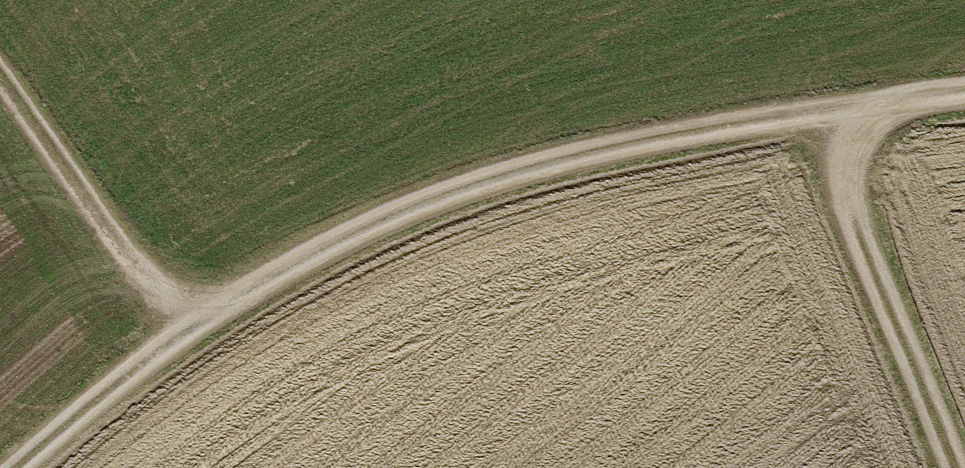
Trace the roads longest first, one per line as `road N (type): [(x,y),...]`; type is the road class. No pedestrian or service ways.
road 1 (track): [(33,467),(189,328),(439,193),(964,101)]
road 2 (track): [(954,467),(851,192),(866,114)]
road 3 (track): [(189,328),(0,74)]

